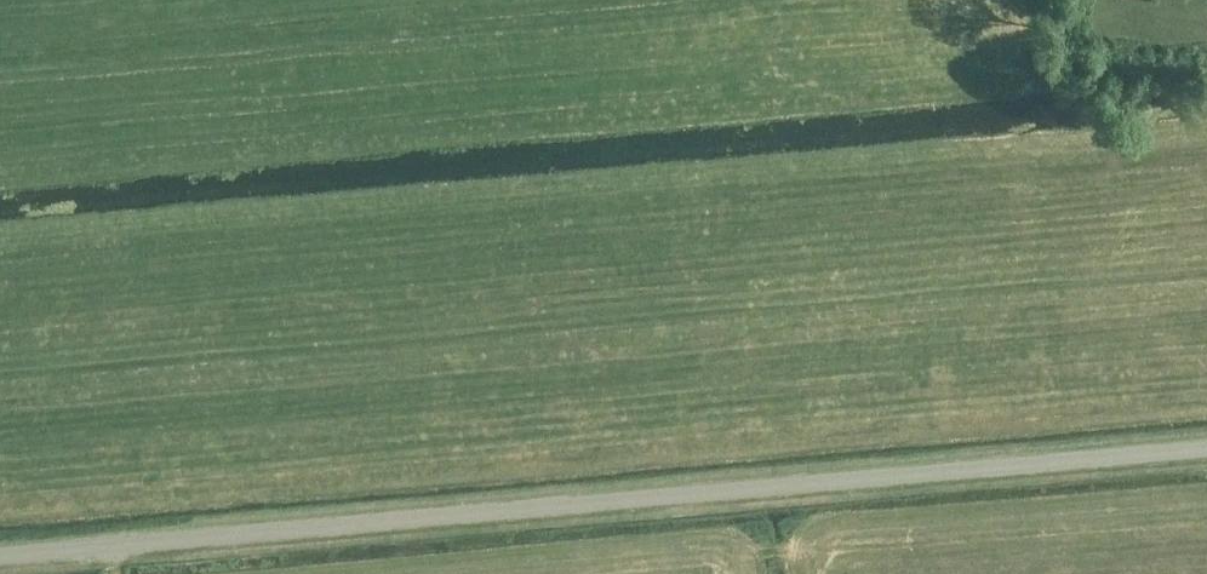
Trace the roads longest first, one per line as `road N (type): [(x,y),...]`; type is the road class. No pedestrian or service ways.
road 1 (unclassified): [(0,559),(1206,450)]

